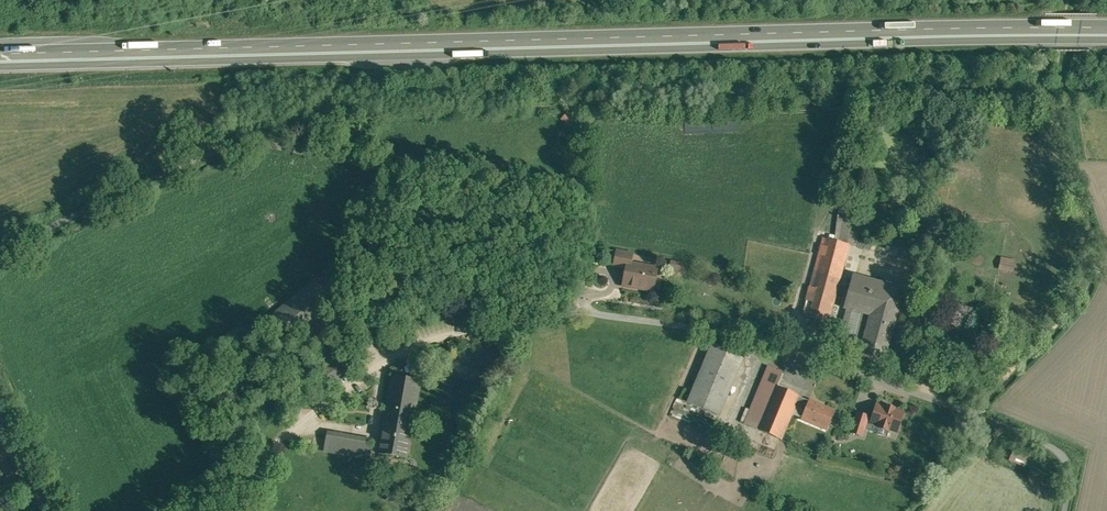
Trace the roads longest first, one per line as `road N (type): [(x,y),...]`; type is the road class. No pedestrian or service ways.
road 1 (residential): [(0,259),(259,137),(581,176),(584,306),(820,362),(1091,444),(1075,510)]
road 2 (trunk): [(0,58),(1106,31)]
road 3 (track): [(475,329),(471,240),(488,163)]

